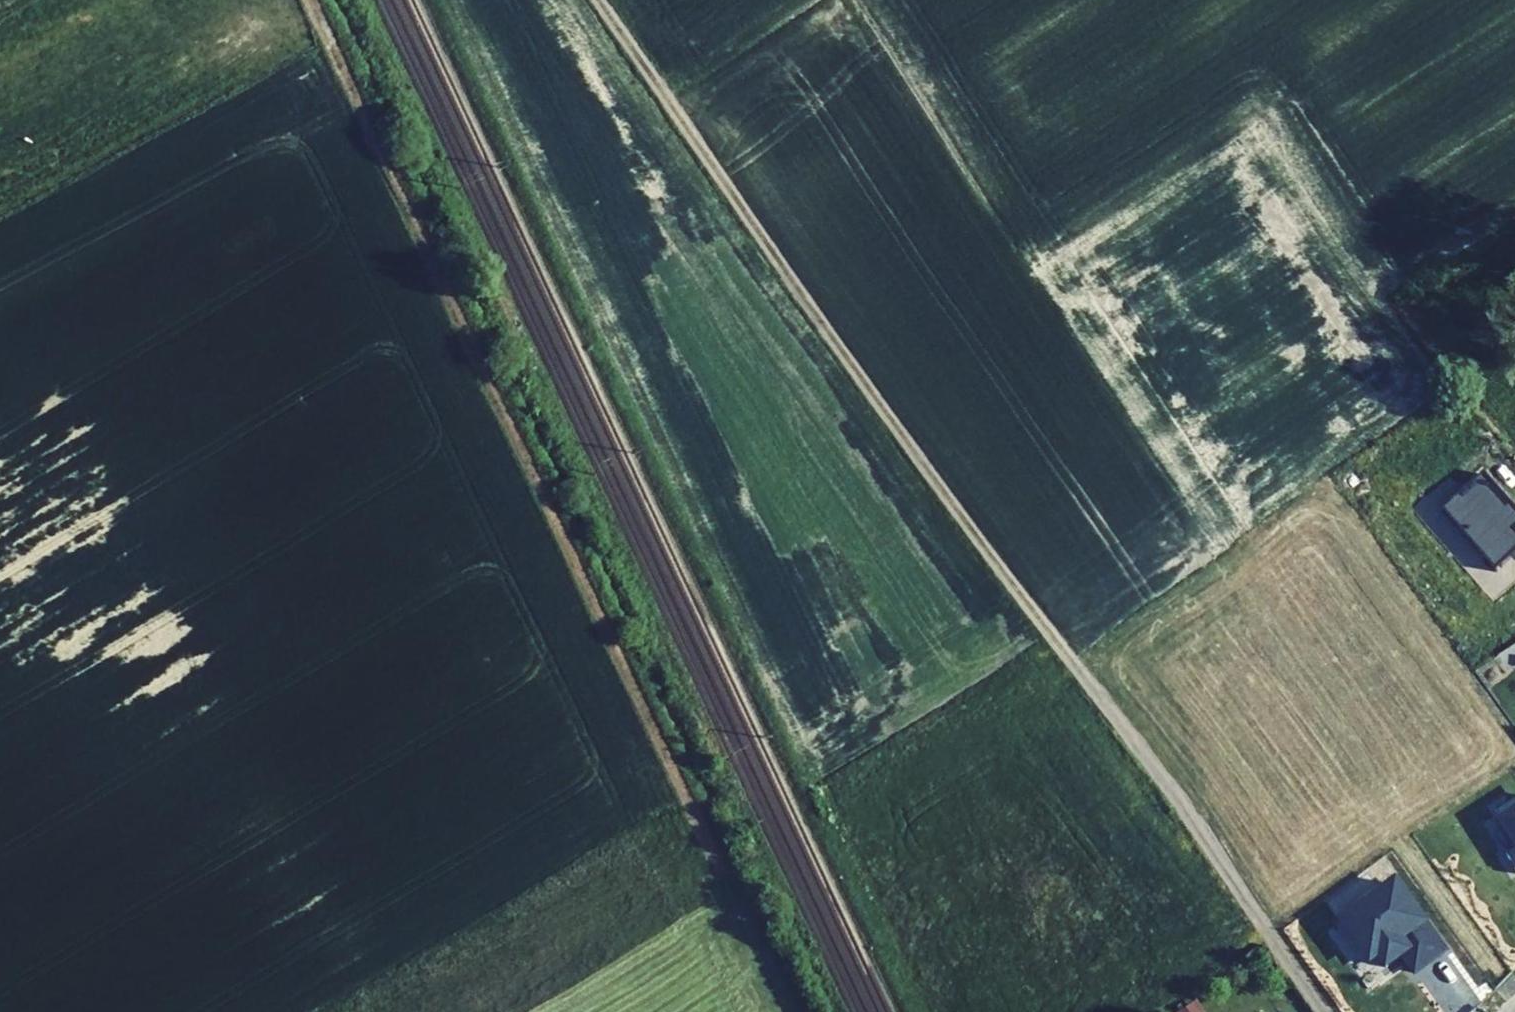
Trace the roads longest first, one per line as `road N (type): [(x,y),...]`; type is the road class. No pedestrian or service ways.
road 1 (track): [(596,0),(1326,1011)]
road 2 (track): [(310,0),(716,860)]

